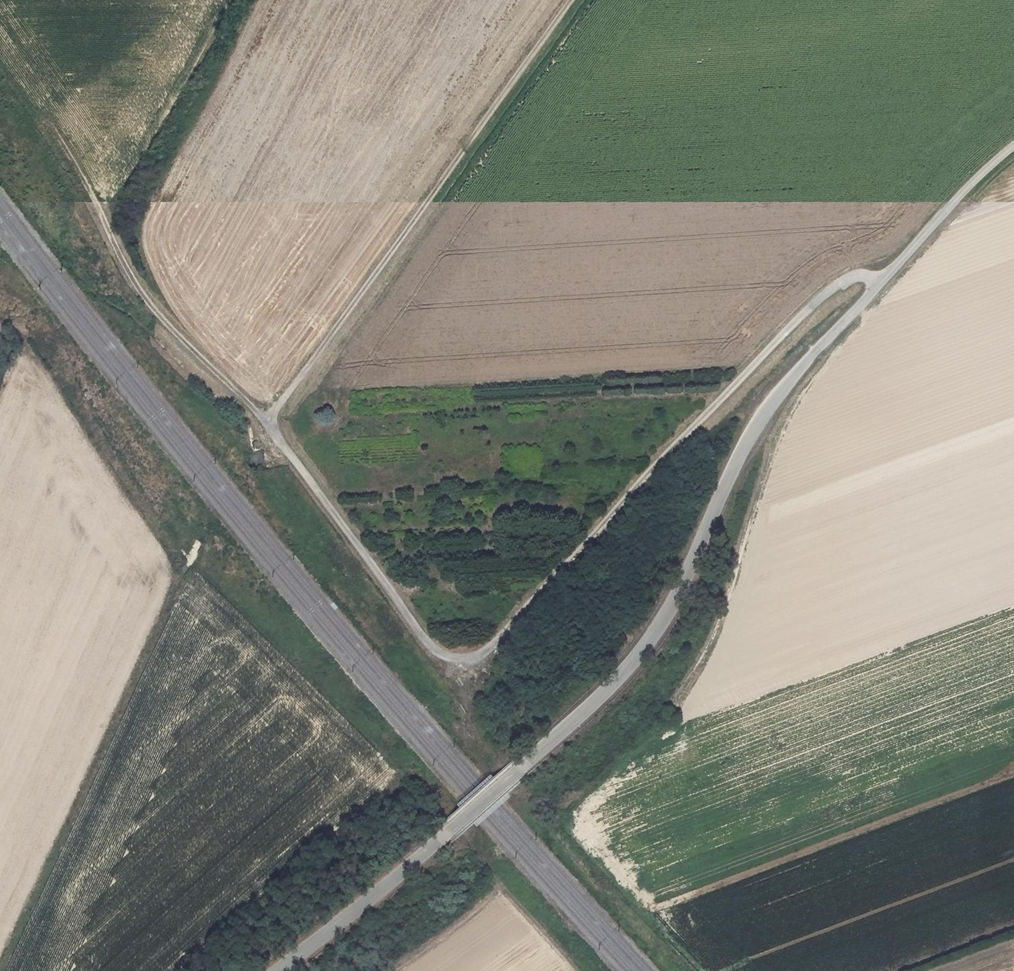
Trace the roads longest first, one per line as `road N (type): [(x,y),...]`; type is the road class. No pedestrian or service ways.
road 1 (track): [(885,278),(854,277),(814,301),(514,621),(464,658),(427,643),(270,421),(157,311),(99,205)]
road 2 (unclassified): [(276,970),(518,769),(645,647),(686,583),(758,422),(816,350),(1013,148)]
road 3 (track): [(270,421),(572,0)]

